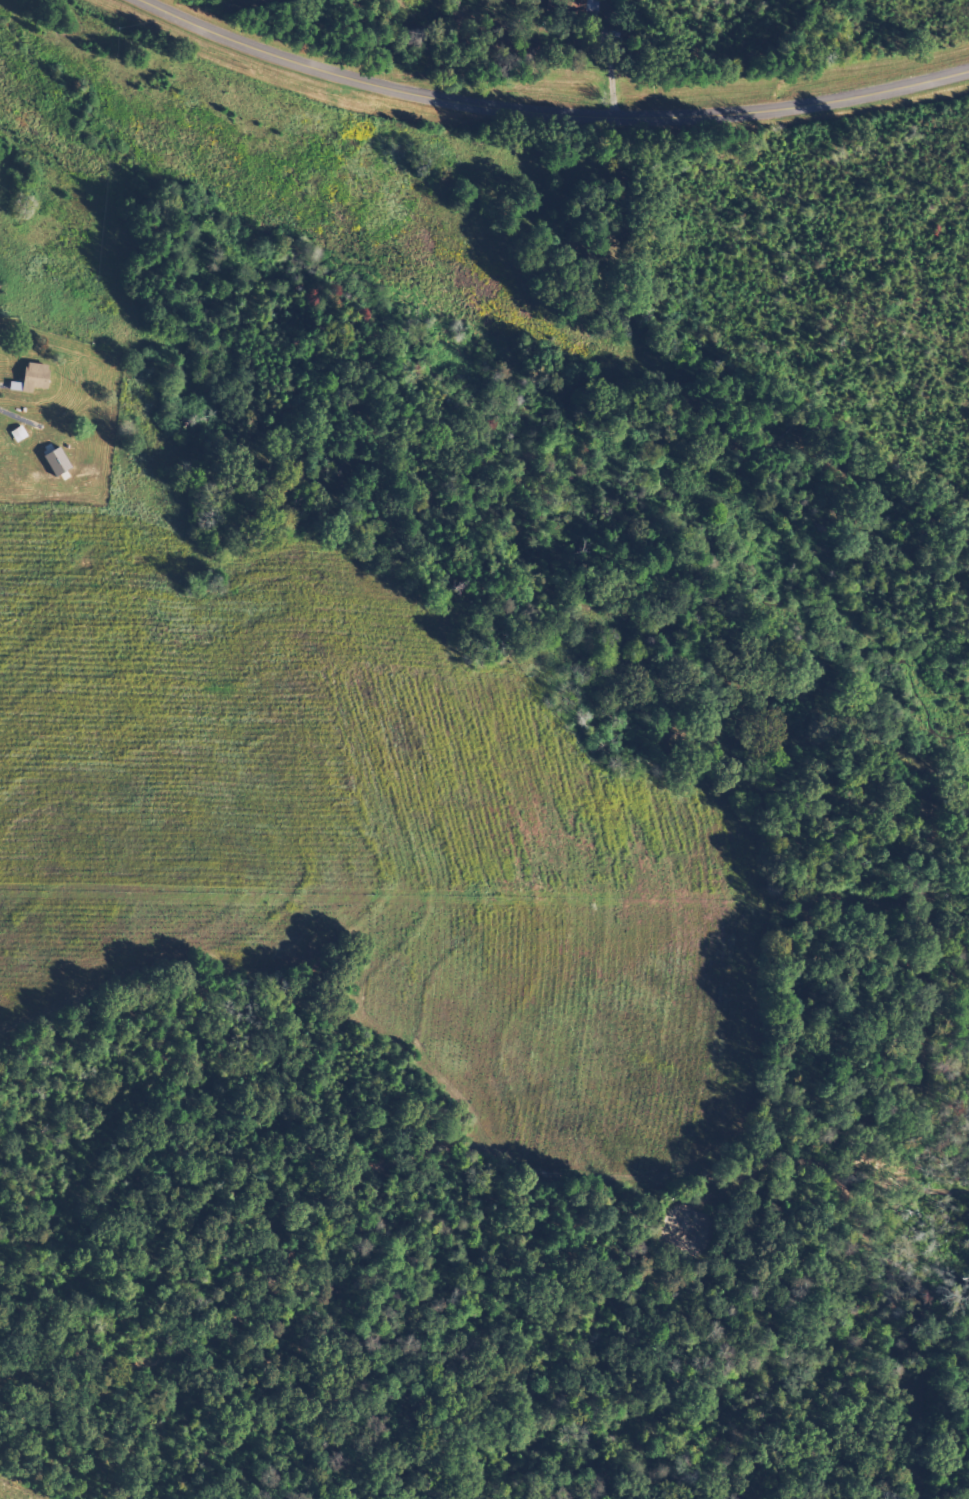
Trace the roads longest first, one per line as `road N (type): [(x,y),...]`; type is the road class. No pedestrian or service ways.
road 1 (secondary): [(139,0),(339,77),(481,107),(603,118),(801,108),(968,71)]

